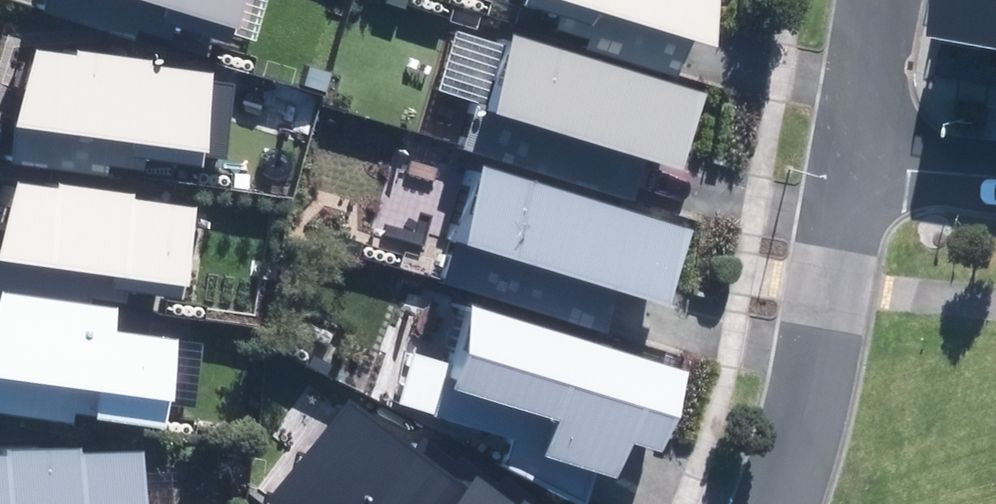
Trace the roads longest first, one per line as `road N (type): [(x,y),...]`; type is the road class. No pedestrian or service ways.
road 1 (residential): [(751,503),(785,427),(830,163)]
road 2 (residential): [(830,163),(866,0)]
road 3 (residential): [(830,163),(995,179)]

